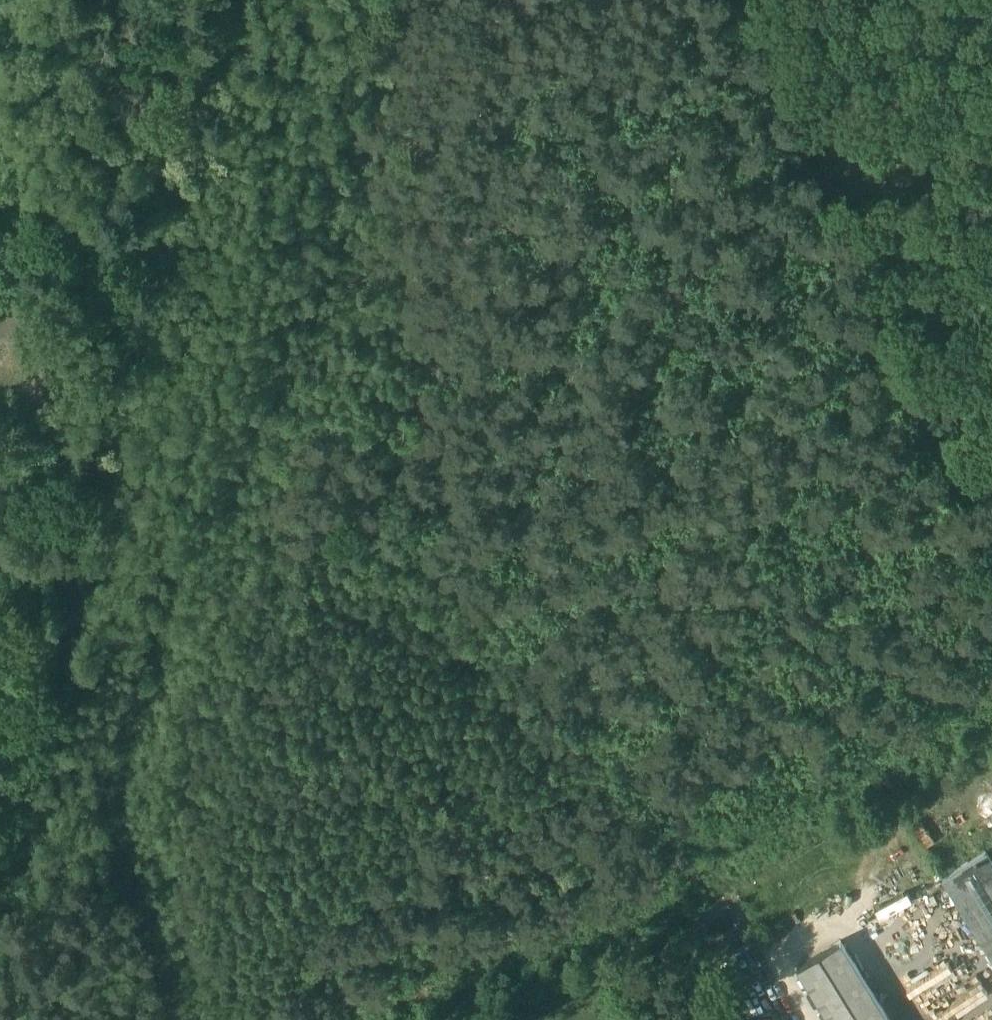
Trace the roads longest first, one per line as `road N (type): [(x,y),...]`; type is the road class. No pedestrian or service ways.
road 1 (track): [(991,444),(961,456),(779,0)]

